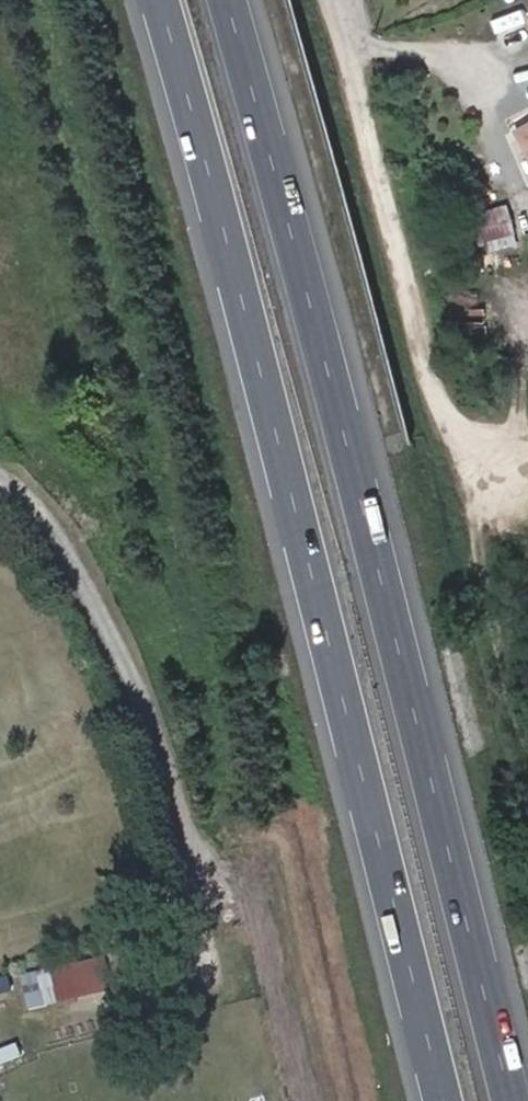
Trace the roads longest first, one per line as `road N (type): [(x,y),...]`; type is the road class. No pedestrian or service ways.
road 1 (motorway): [(163,0),(240,264),(449,1100)]
road 2 (motorway): [(516,1100),(300,240),(232,0)]

